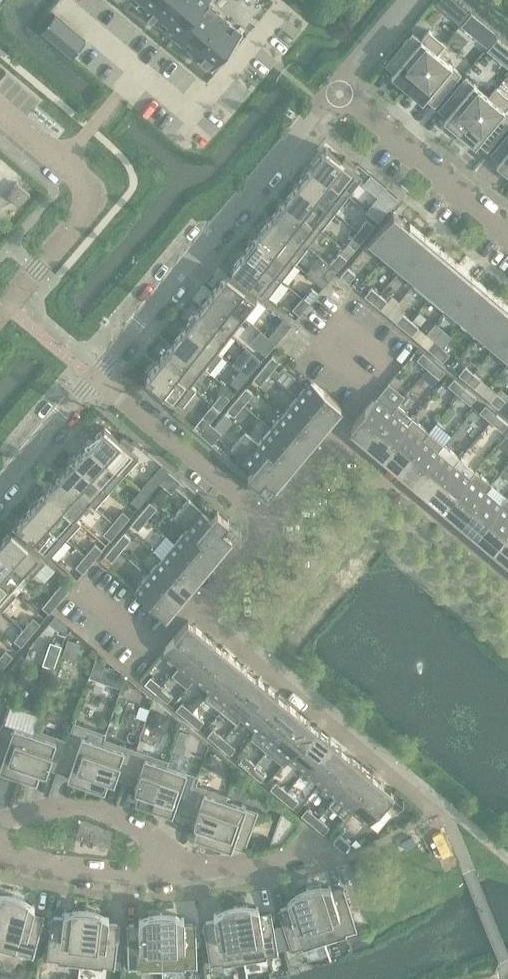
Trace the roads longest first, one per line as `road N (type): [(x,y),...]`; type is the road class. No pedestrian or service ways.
road 1 (residential): [(95,378),(338,91)]
road 2 (residential): [(447,807),(195,604)]
road 3 (residential): [(507,235),(338,91)]
road 4 (residential): [(337,432),(507,574)]
road 5 (residential): [(266,518),(95,378)]
road 6 (residential): [(178,874),(159,847),(115,819),(80,811),(0,821)]
road 7 (residential): [(142,72),(188,112),(281,7)]
road 8 (residential): [(64,162),(85,185),(86,211),(0,309)]
road 9 (residential): [(178,874),(77,869),(0,849)]
road 10 (residential): [(340,859),(316,852),(282,864),(178,874)]
road 11 (residential): [(337,432),(389,369),(335,327)]
road 12 (residential): [(0,494),(95,378)]
road 13 (residential): [(195,604),(150,651),(88,598)]

